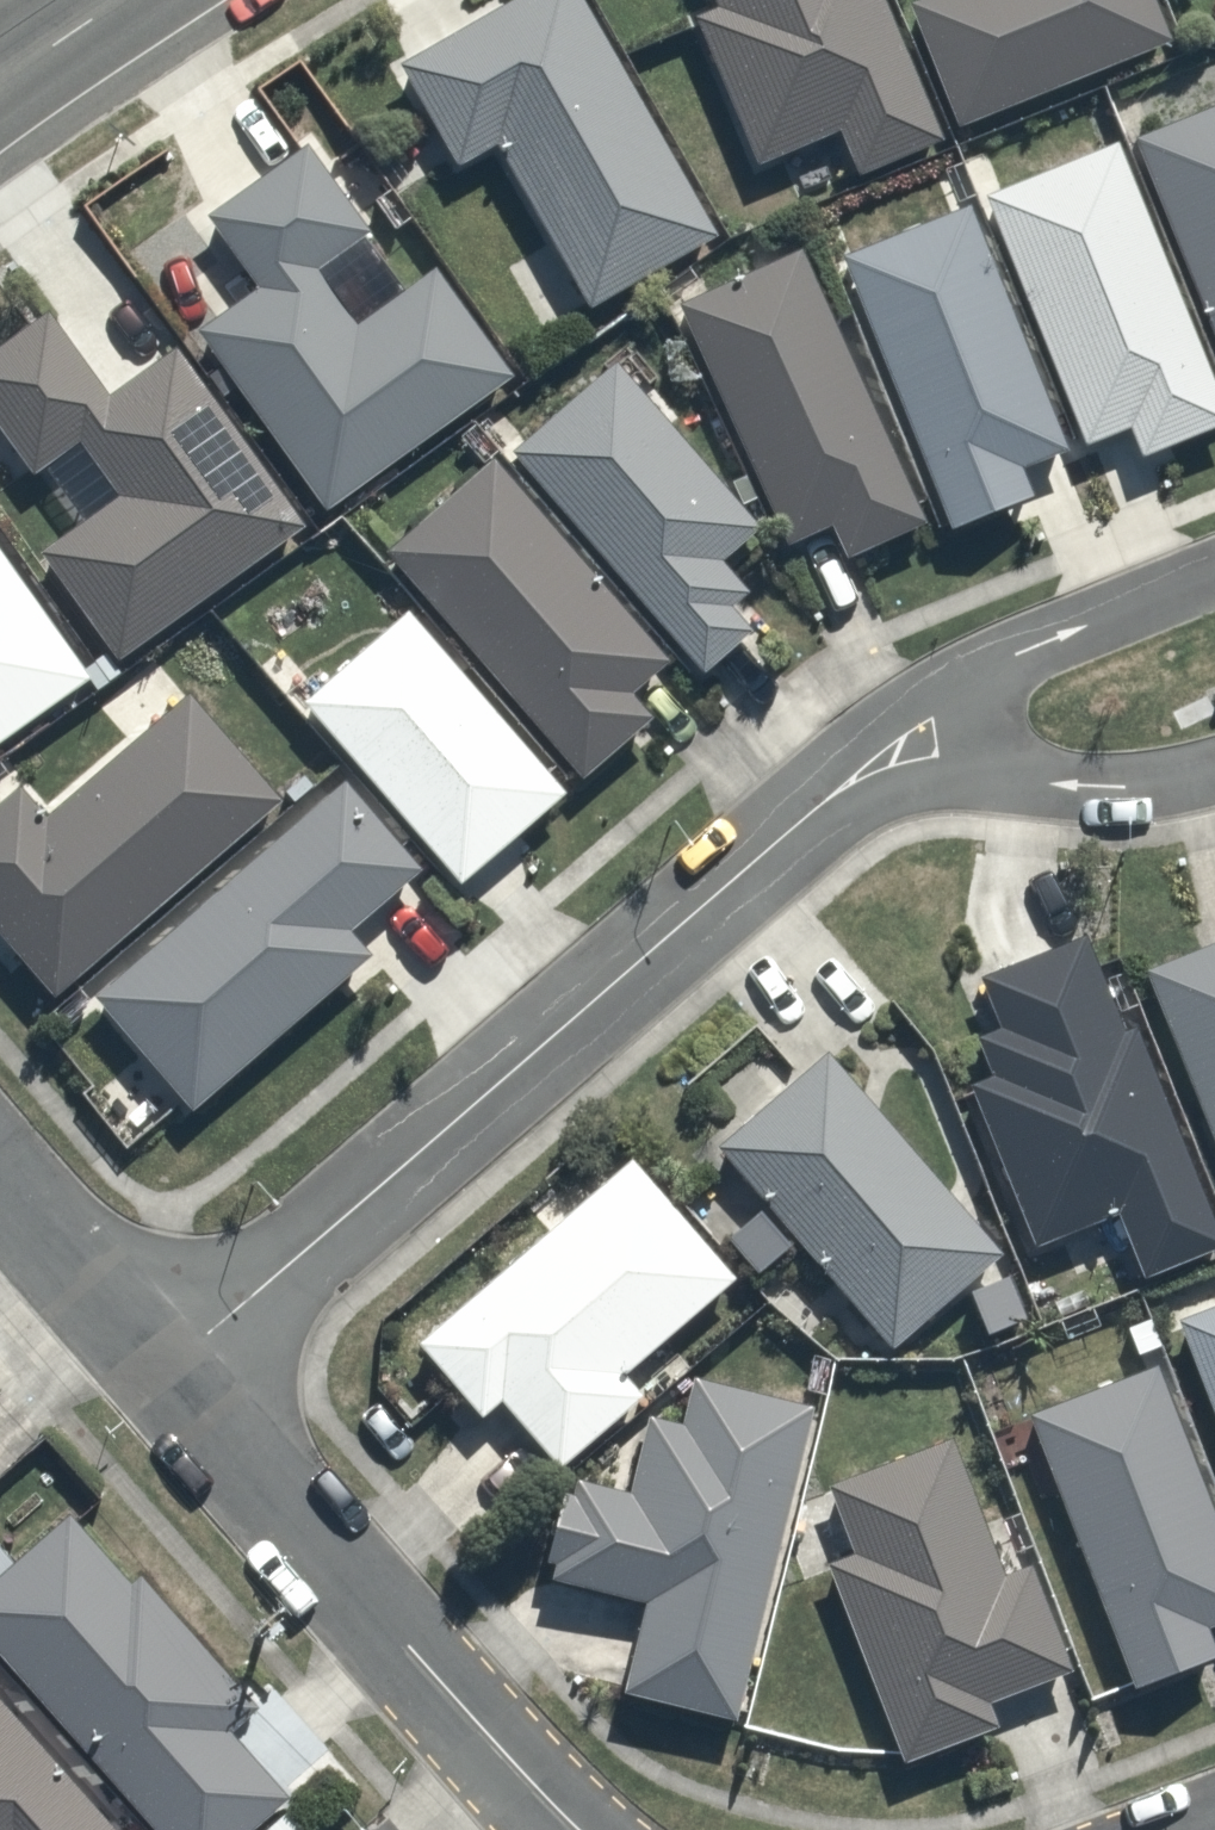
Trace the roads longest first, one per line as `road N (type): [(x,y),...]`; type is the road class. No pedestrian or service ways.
road 1 (residential): [(751,871),(179,1371)]
road 2 (residential): [(594,1829),(525,1763),(179,1371)]
road 3 (residential): [(751,871),(923,713),(1018,662)]
road 4 (residential): [(1069,789),(947,798),(751,871)]
road 5 (residential): [(179,1371),(0,1165)]
road 6 (residential): [(1018,662),(1214,579)]
road 7 (residential): [(1069,789),(1007,760),(992,717),(1018,662)]
road 8 (residential): [(1214,776),(1176,789),(1069,789)]
road 9 (secondary): [(0,80),(120,0)]

